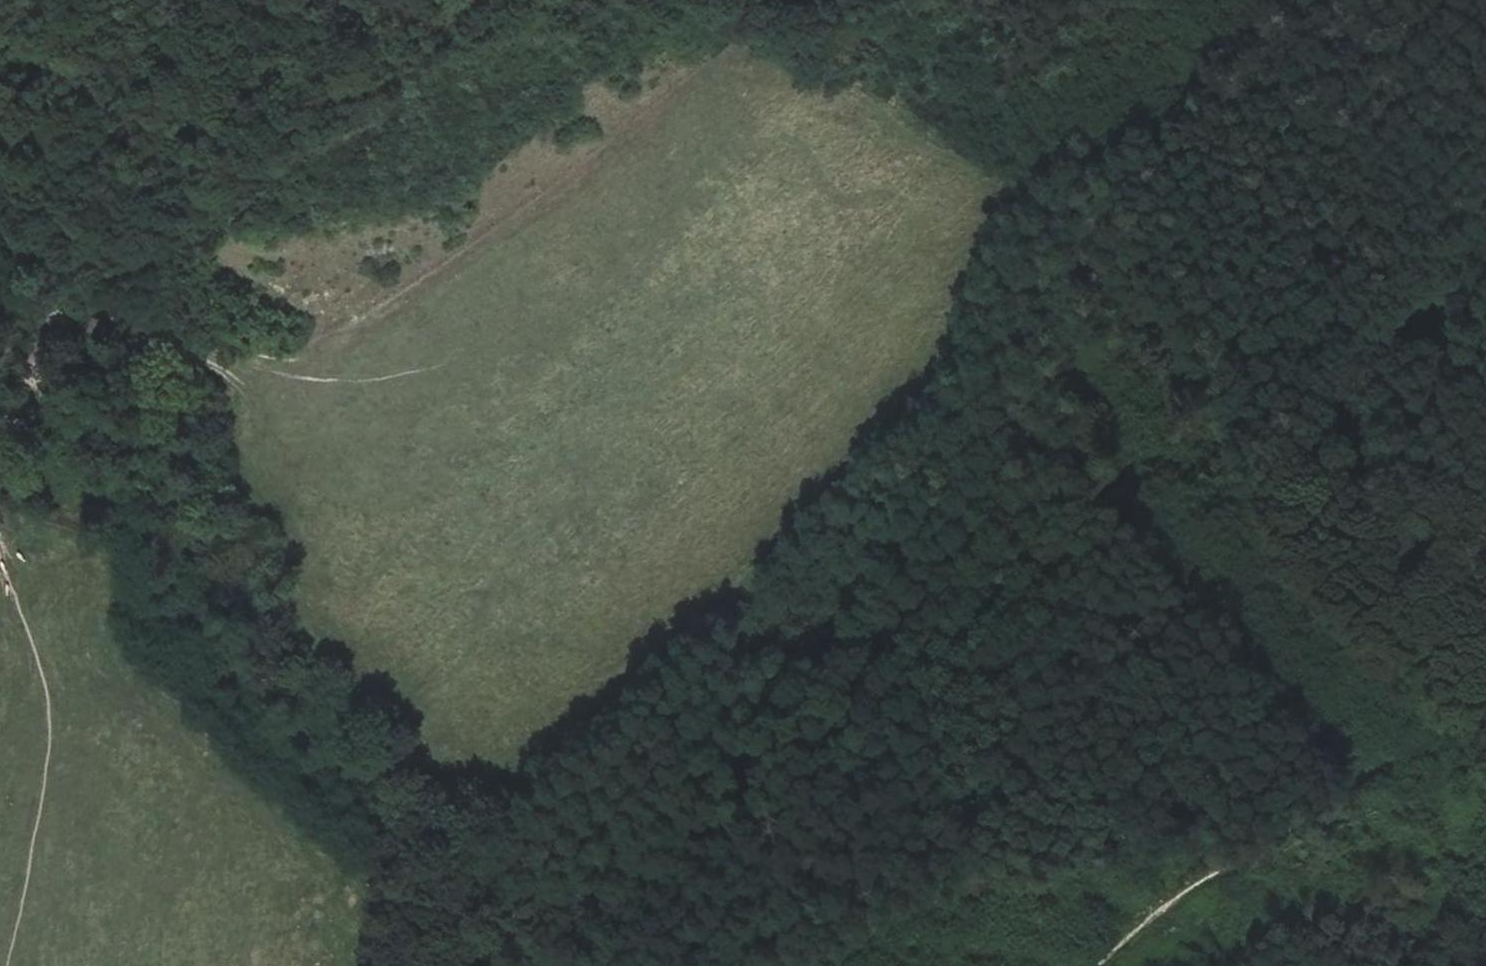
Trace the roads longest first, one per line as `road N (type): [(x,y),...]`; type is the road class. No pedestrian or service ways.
road 1 (track): [(1099,965),(1188,872),(1485,709)]
road 2 (track): [(0,431),(35,378),(40,329),(57,315),(257,373)]

